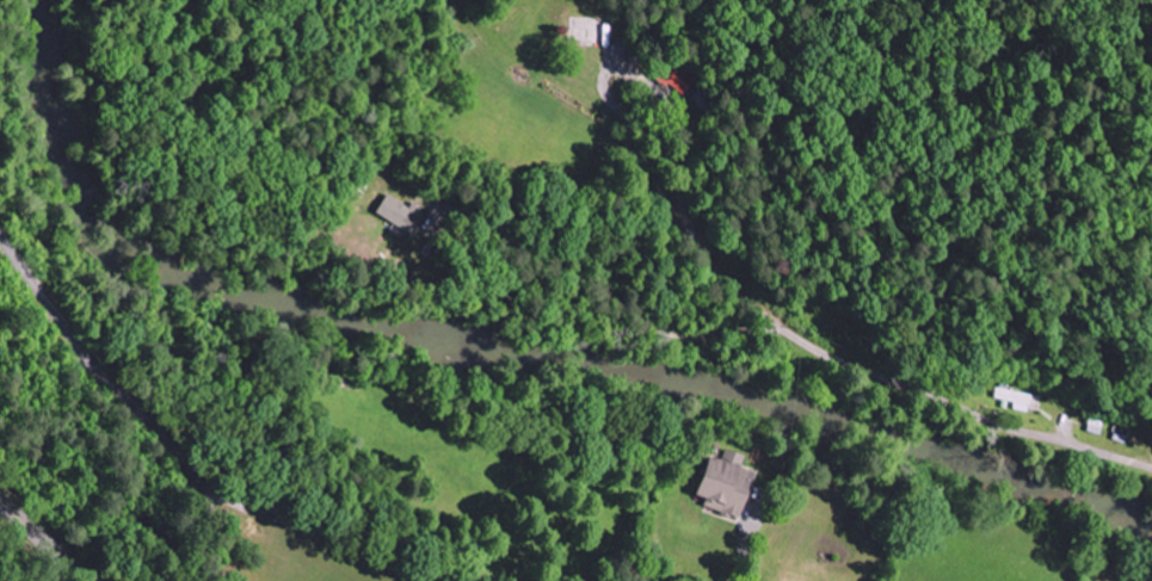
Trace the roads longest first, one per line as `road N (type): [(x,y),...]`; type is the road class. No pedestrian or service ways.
road 1 (residential): [(1151,469),(1023,433),(806,344),(728,284),(697,241),(566,149)]
road 2 (residential): [(0,229),(106,382),(199,481),(208,533),(190,580)]
road 3 (residential): [(697,241),(674,279),(673,308),(702,359),(743,372)]
road 4 (secondary): [(92,580),(0,498)]

